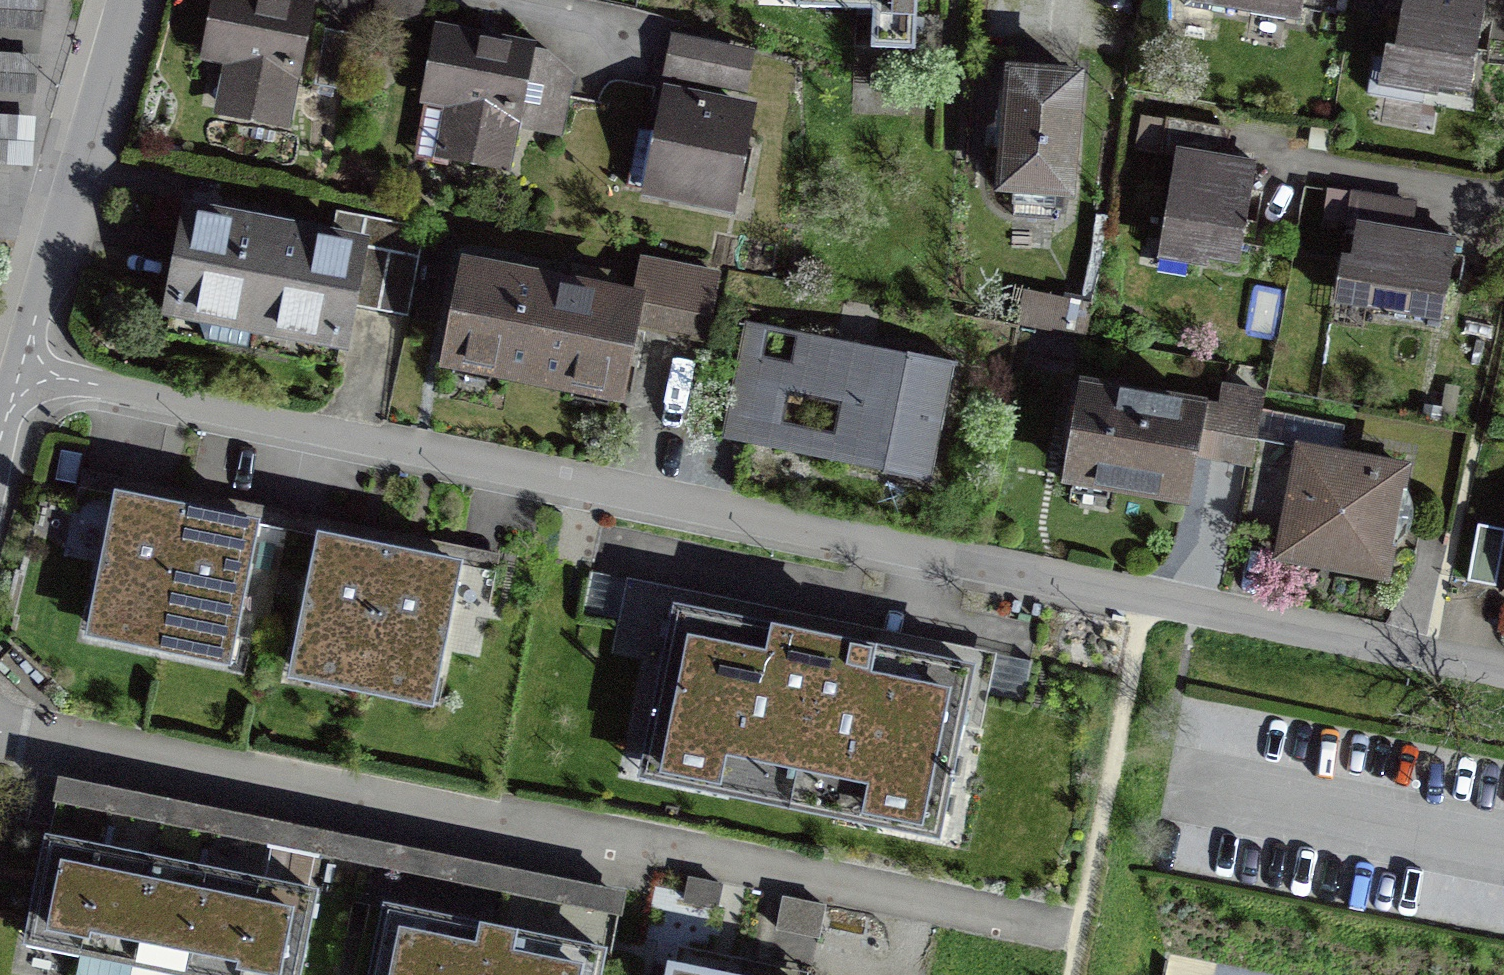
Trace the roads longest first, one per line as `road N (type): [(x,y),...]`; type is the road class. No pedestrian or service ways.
road 1 (residential): [(25,372),(1503,677)]
road 2 (residential): [(130,0),(25,372)]
road 3 (residential): [(1503,193),(1316,163)]

